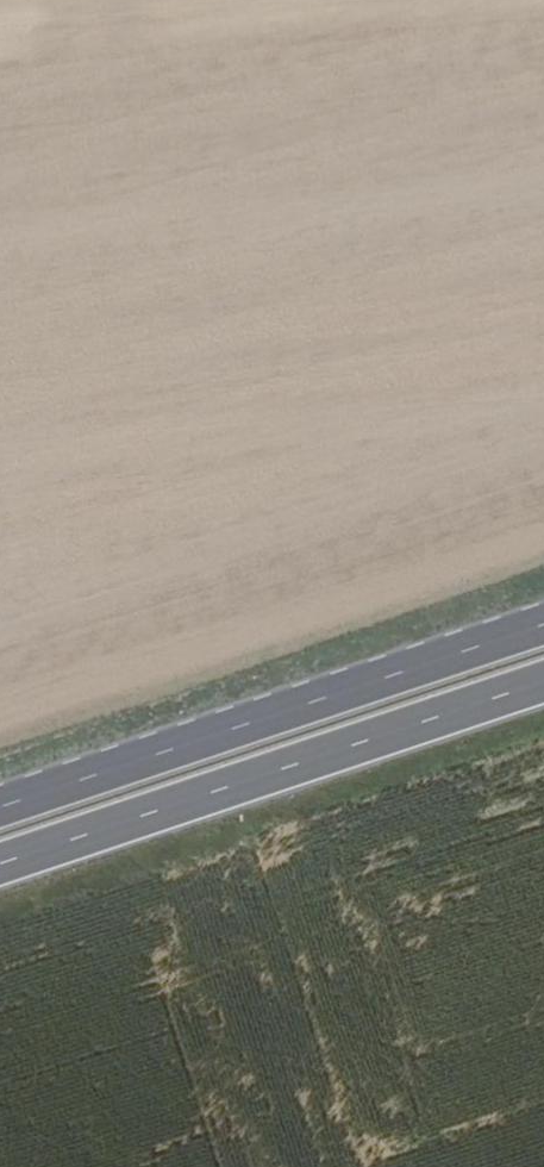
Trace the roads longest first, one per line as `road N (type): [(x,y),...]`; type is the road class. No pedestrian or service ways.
road 1 (trunk): [(543,624),(0,806)]
road 2 (trunk): [(0,864),(543,683)]

